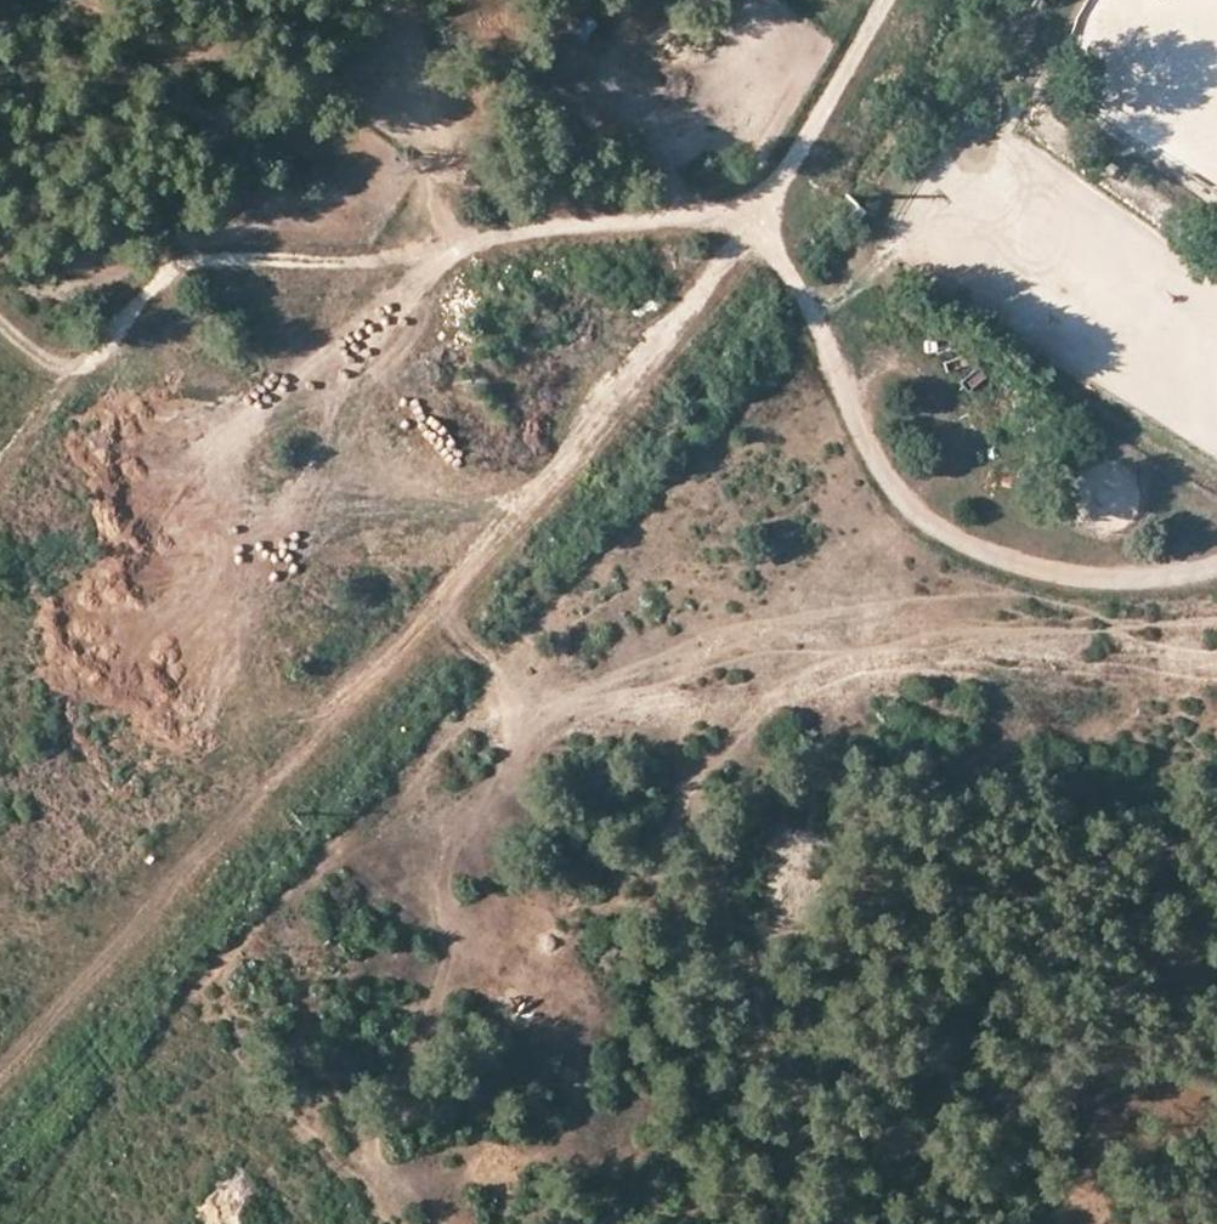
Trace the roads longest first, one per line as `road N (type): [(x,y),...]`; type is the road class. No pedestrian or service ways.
road 1 (track): [(1216,566),(1119,577),(1031,570),(912,507),(880,468),(758,204),(885,0)]

